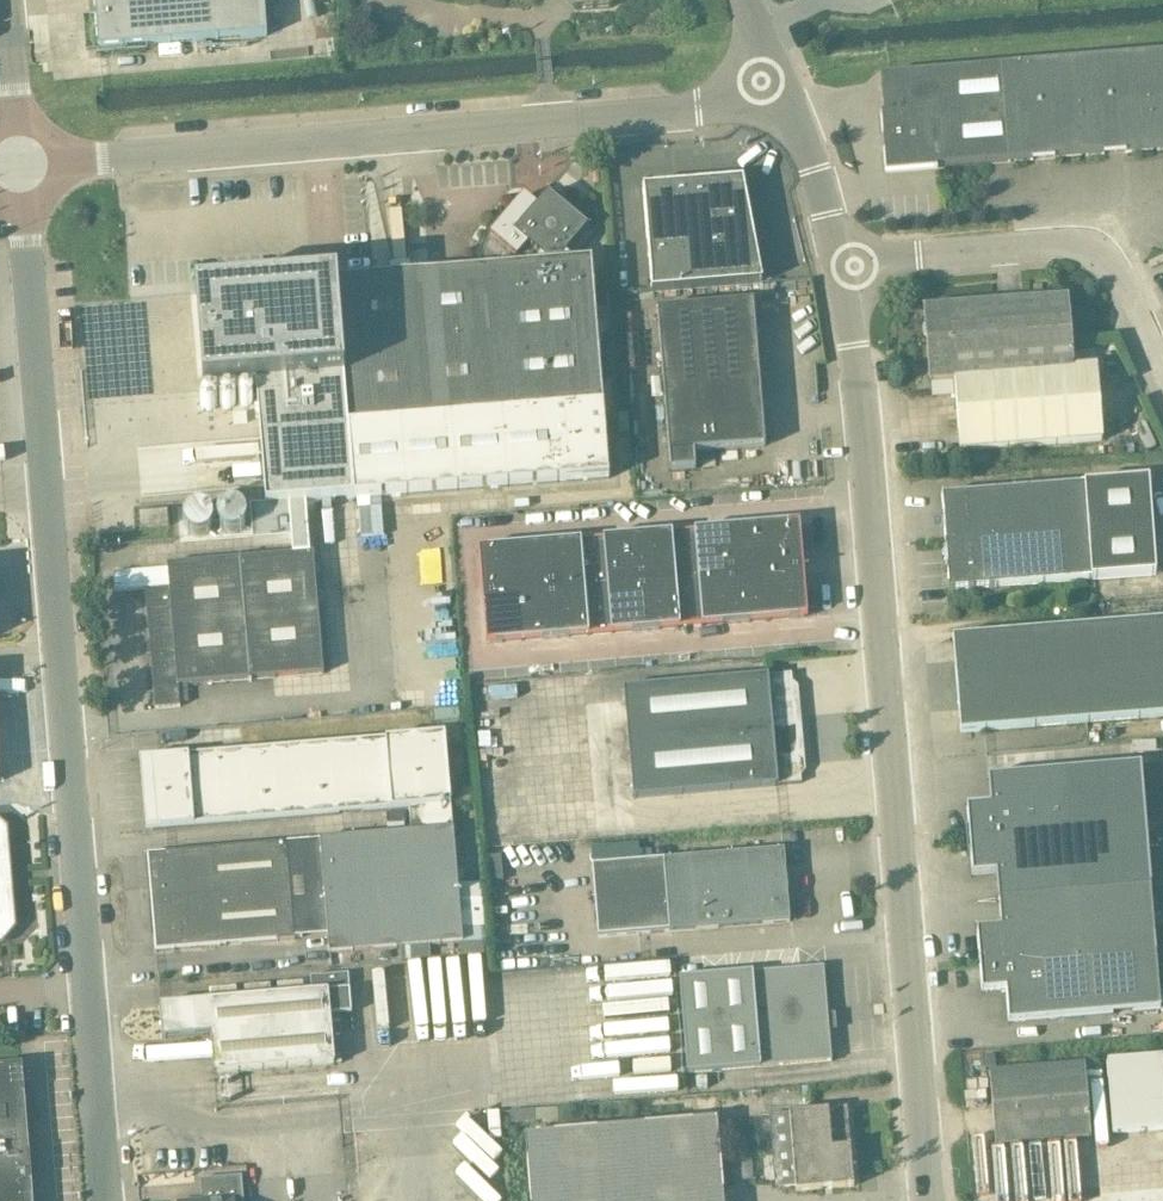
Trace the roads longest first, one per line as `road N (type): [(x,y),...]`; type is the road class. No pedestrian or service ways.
road 1 (unclassified): [(101,1200),(20,168)]
road 2 (unclassified): [(928,1200),(865,448),(841,269)]
road 3 (unclassified): [(20,168),(703,116),(781,90)]
road 4 (unclassified): [(1162,358),(1104,254),(933,254),(841,269)]
road 5 (unclassified): [(841,269),(820,182),(781,90)]
road 6 (unclassified): [(20,168),(6,0)]

